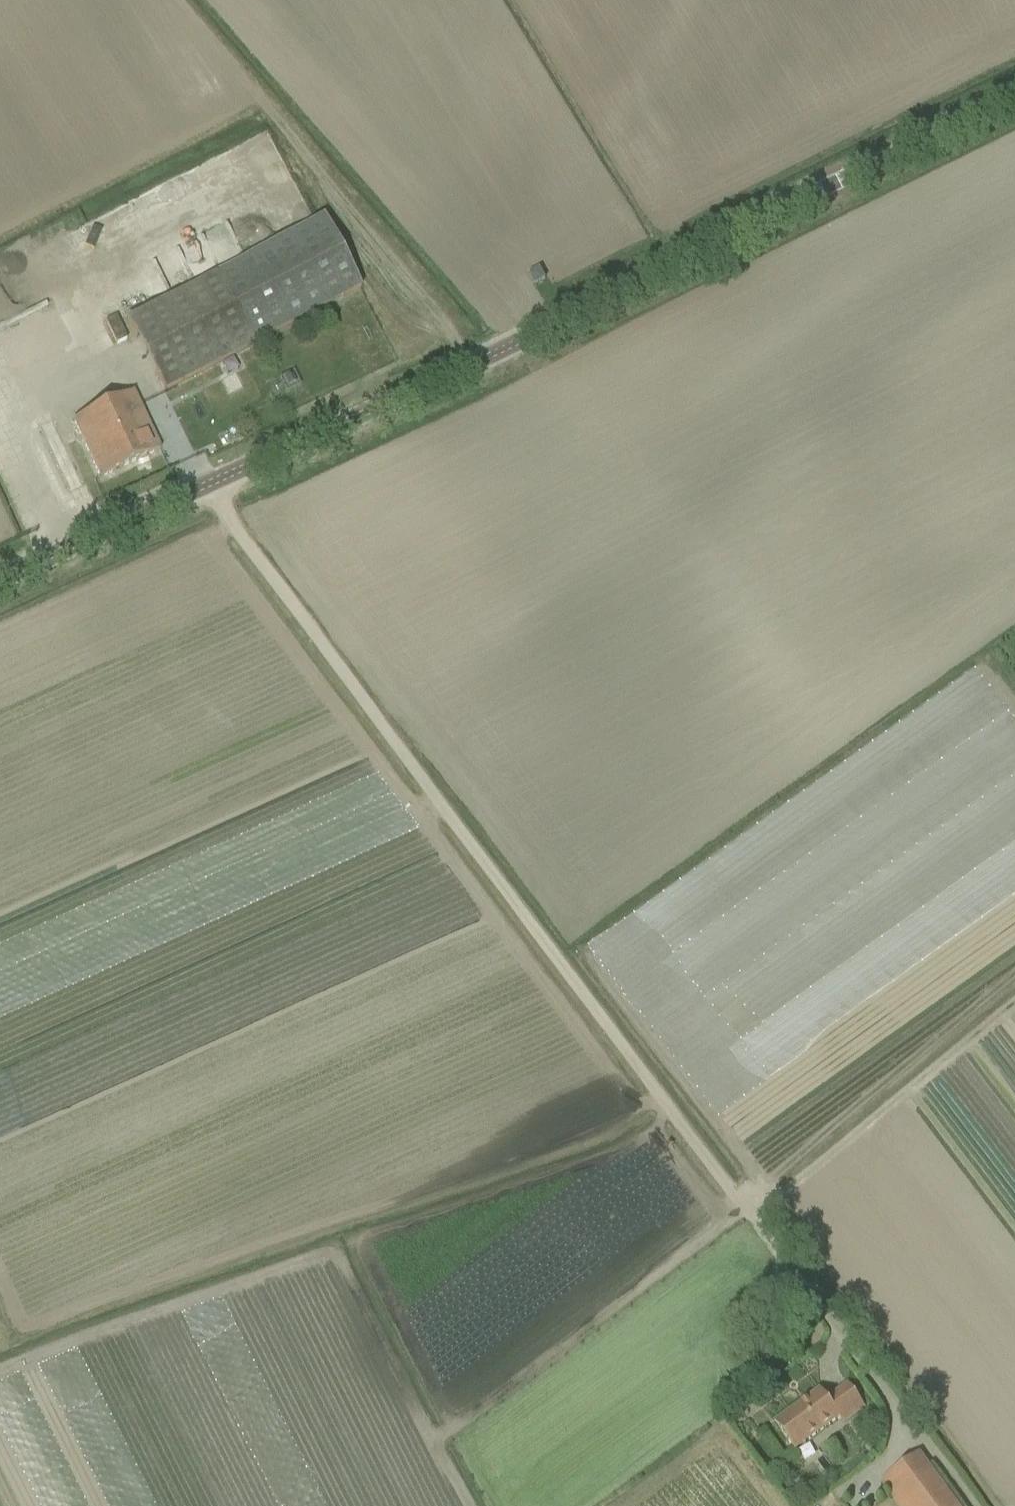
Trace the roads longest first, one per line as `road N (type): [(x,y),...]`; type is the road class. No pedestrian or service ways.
road 1 (unclassified): [(0,567),(1014,89)]

